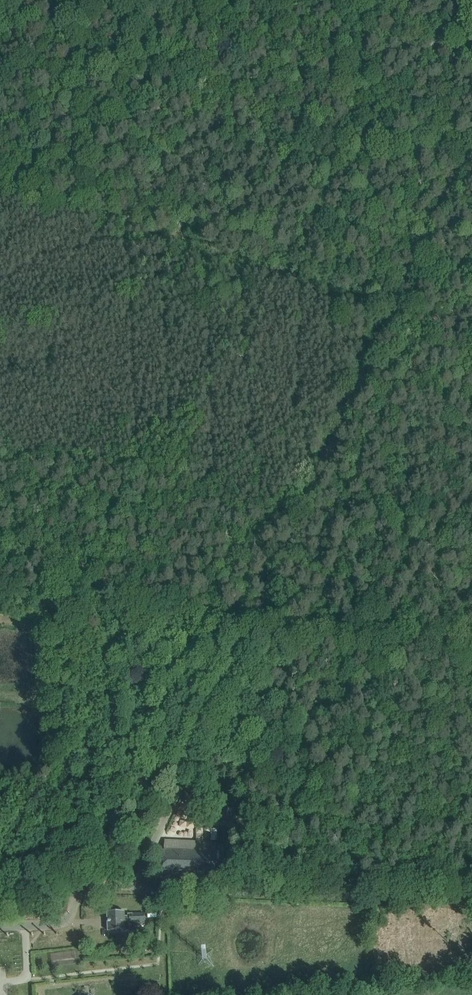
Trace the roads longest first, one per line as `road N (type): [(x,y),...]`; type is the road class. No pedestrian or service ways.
road 1 (track): [(471,134),(244,630)]
road 2 (track): [(244,630),(136,886)]
road 3 (unclassified): [(0,928),(61,923),(88,887),(234,891)]
road 4 (track): [(471,655),(244,630)]
road 5 (track): [(244,630),(55,612)]

